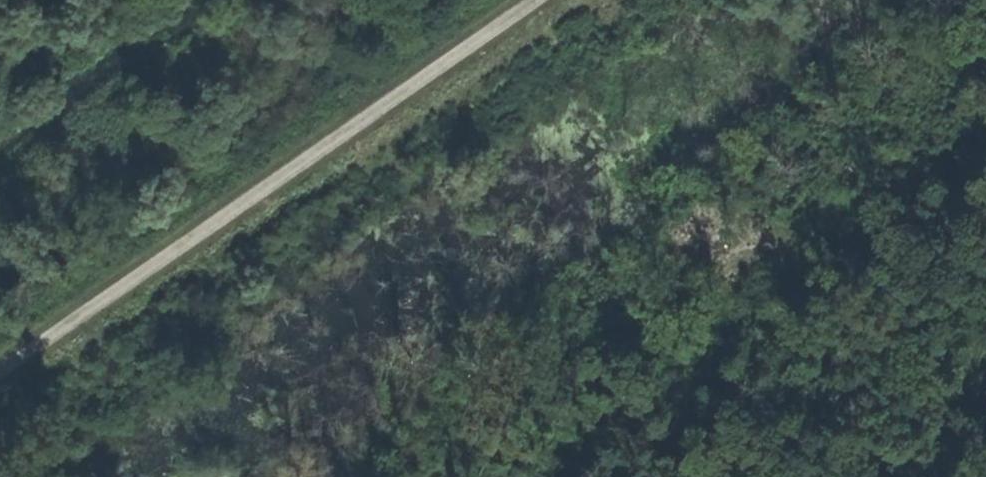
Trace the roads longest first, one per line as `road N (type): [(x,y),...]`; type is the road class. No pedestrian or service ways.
road 1 (track): [(0,369),(534,0)]

